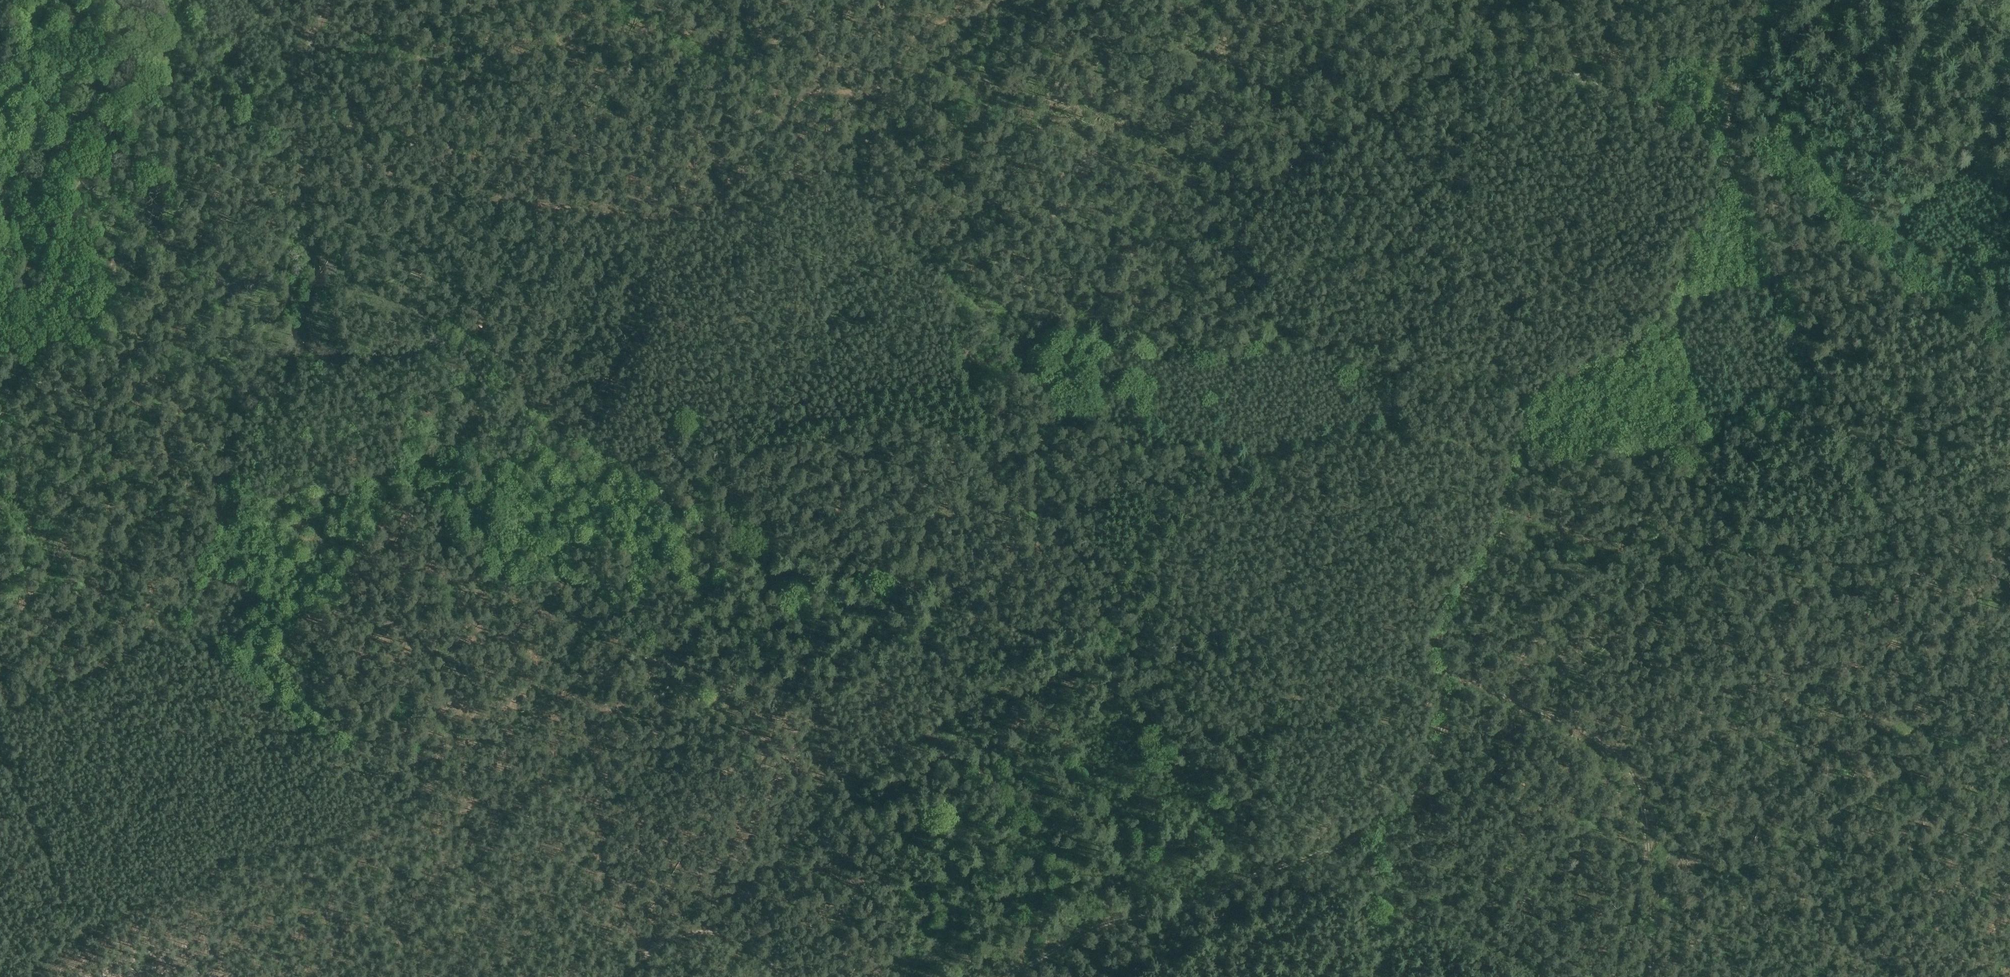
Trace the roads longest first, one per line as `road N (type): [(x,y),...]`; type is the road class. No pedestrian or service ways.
road 1 (track): [(1723,130),(1727,178),(1696,233),(1679,308),(1655,339),(1564,386),(1547,406),(1500,533),(1443,614),(1438,653),(1454,673)]
road 2 (track): [(1009,976),(1103,925),(1187,907),(1392,822),(1427,764),(1454,673)]
road 3 (track): [(1454,673),(1584,731),(1631,771),(1654,906),(1650,976)]
road 4 (track): [(1464,0),(1519,55),(1723,130)]
road 5 (track): [(49,0),(35,124),(0,193)]
road 6 (track): [(613,976),(683,935),(712,932),(749,948),(783,976)]

